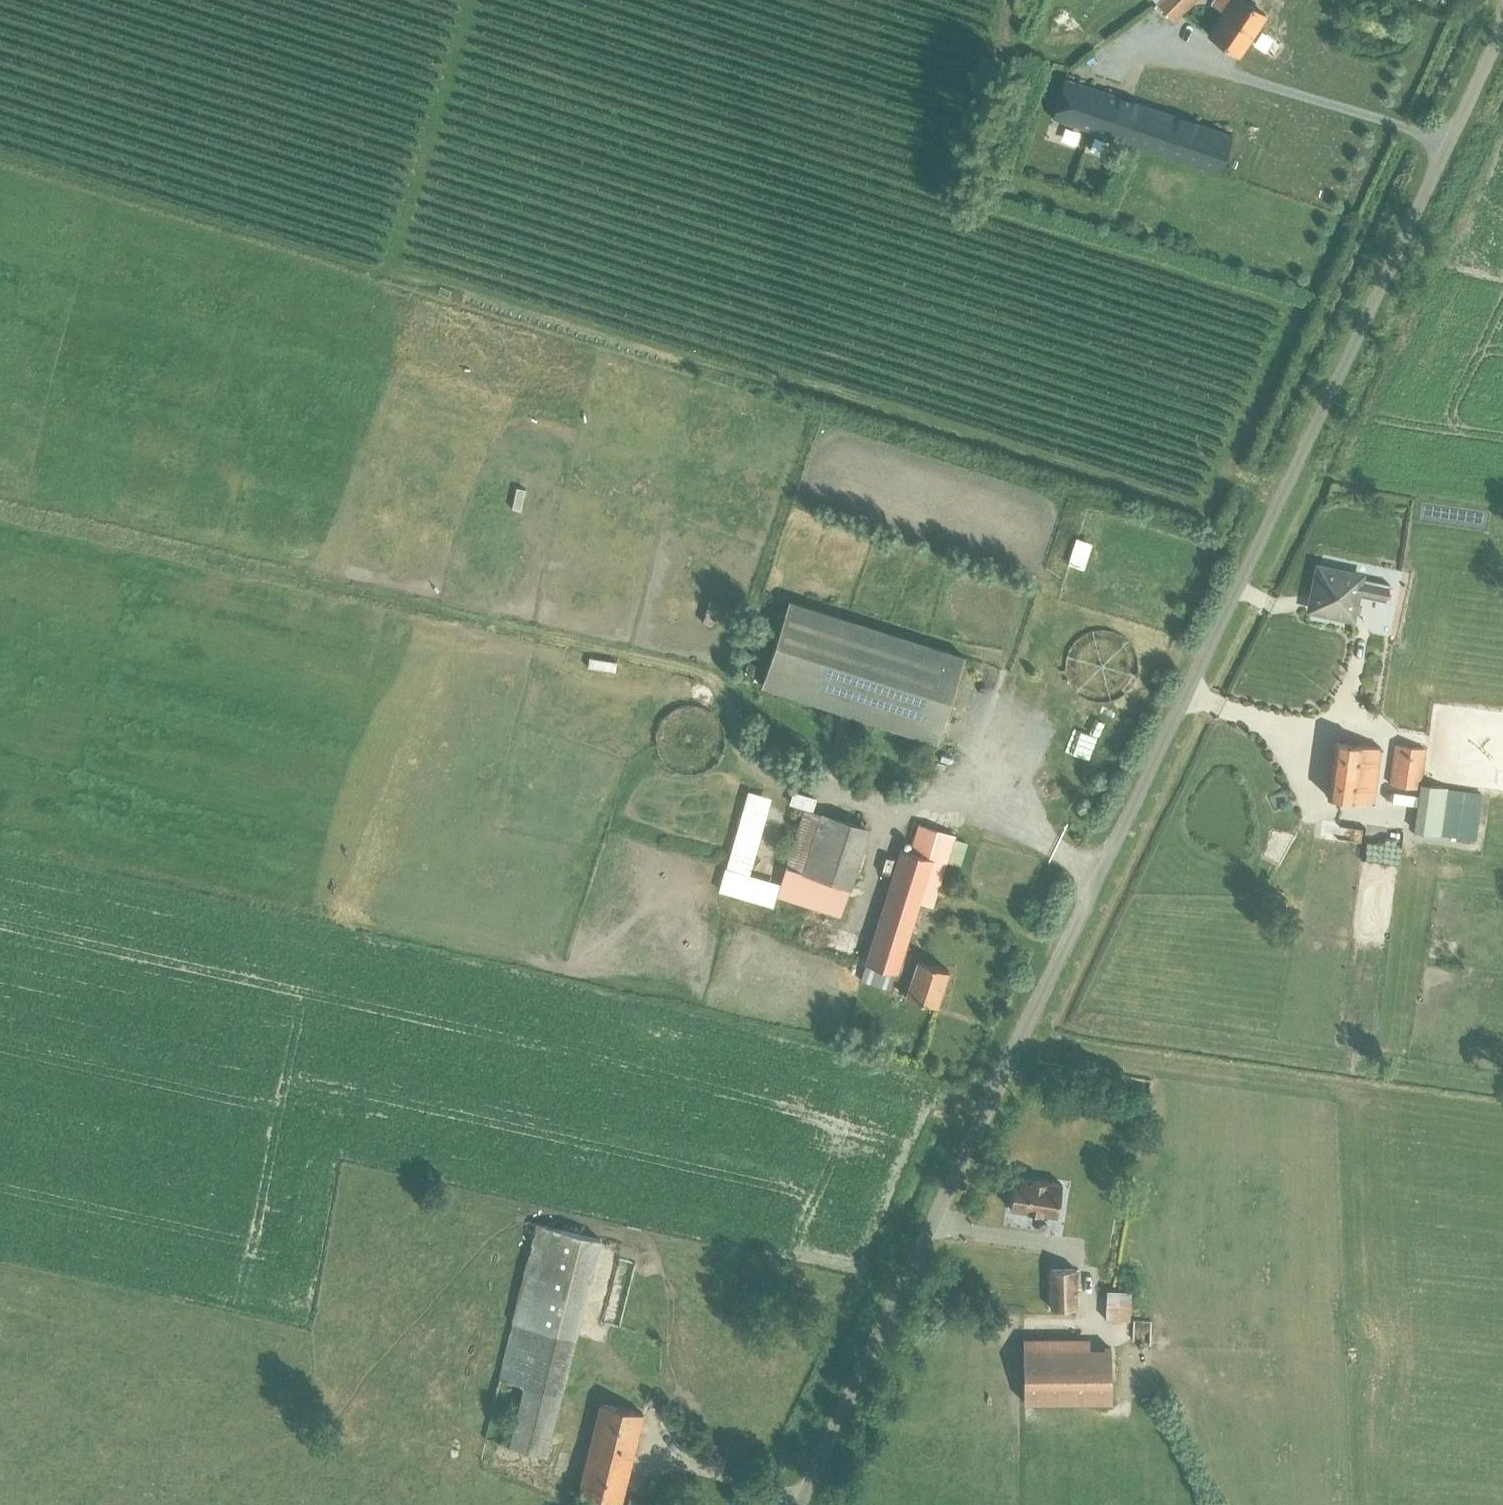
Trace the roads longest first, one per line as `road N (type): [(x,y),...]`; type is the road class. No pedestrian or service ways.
road 1 (unclassified): [(799,1504),(1502,23)]

